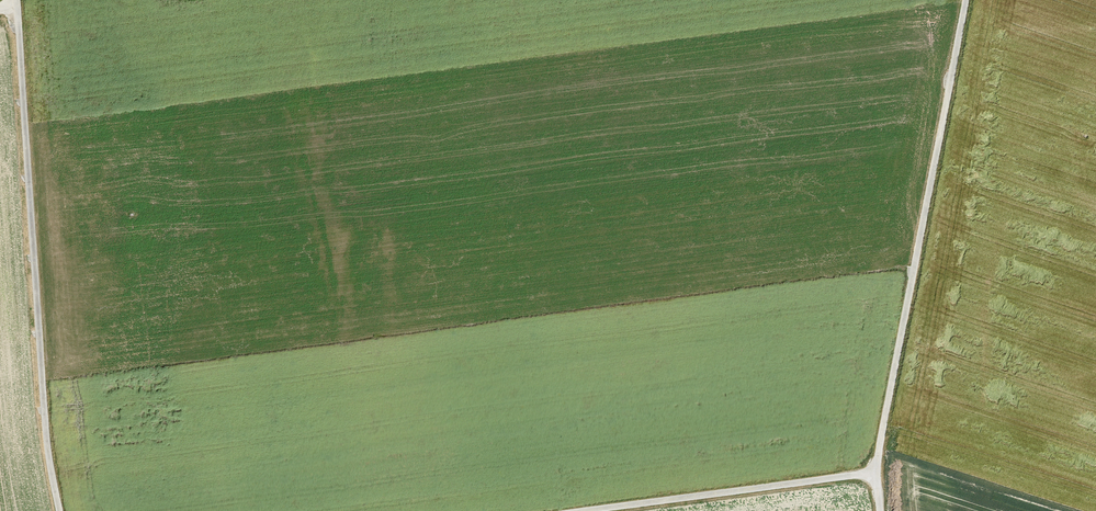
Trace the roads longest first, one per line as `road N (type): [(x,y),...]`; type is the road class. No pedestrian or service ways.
road 1 (track): [(880,510),(876,475),(967,0)]
road 2 (track): [(15,0),(40,372),(59,510)]
road 3 (track): [(588,510),(876,475)]

